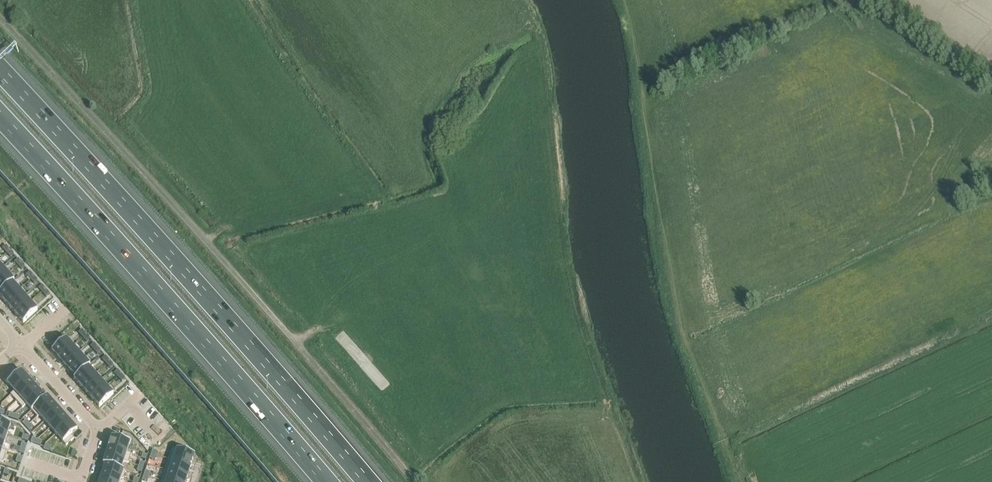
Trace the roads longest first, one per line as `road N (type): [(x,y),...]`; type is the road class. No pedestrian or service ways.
road 1 (unclassified): [(420,481),(219,250),(0,22)]
road 2 (motorway): [(369,481),(0,69)]
road 3 (motorway): [(0,113),(328,481)]
road 4 (residential): [(81,481),(97,428),(21,343)]
road 5 (track): [(991,73),(884,0)]

